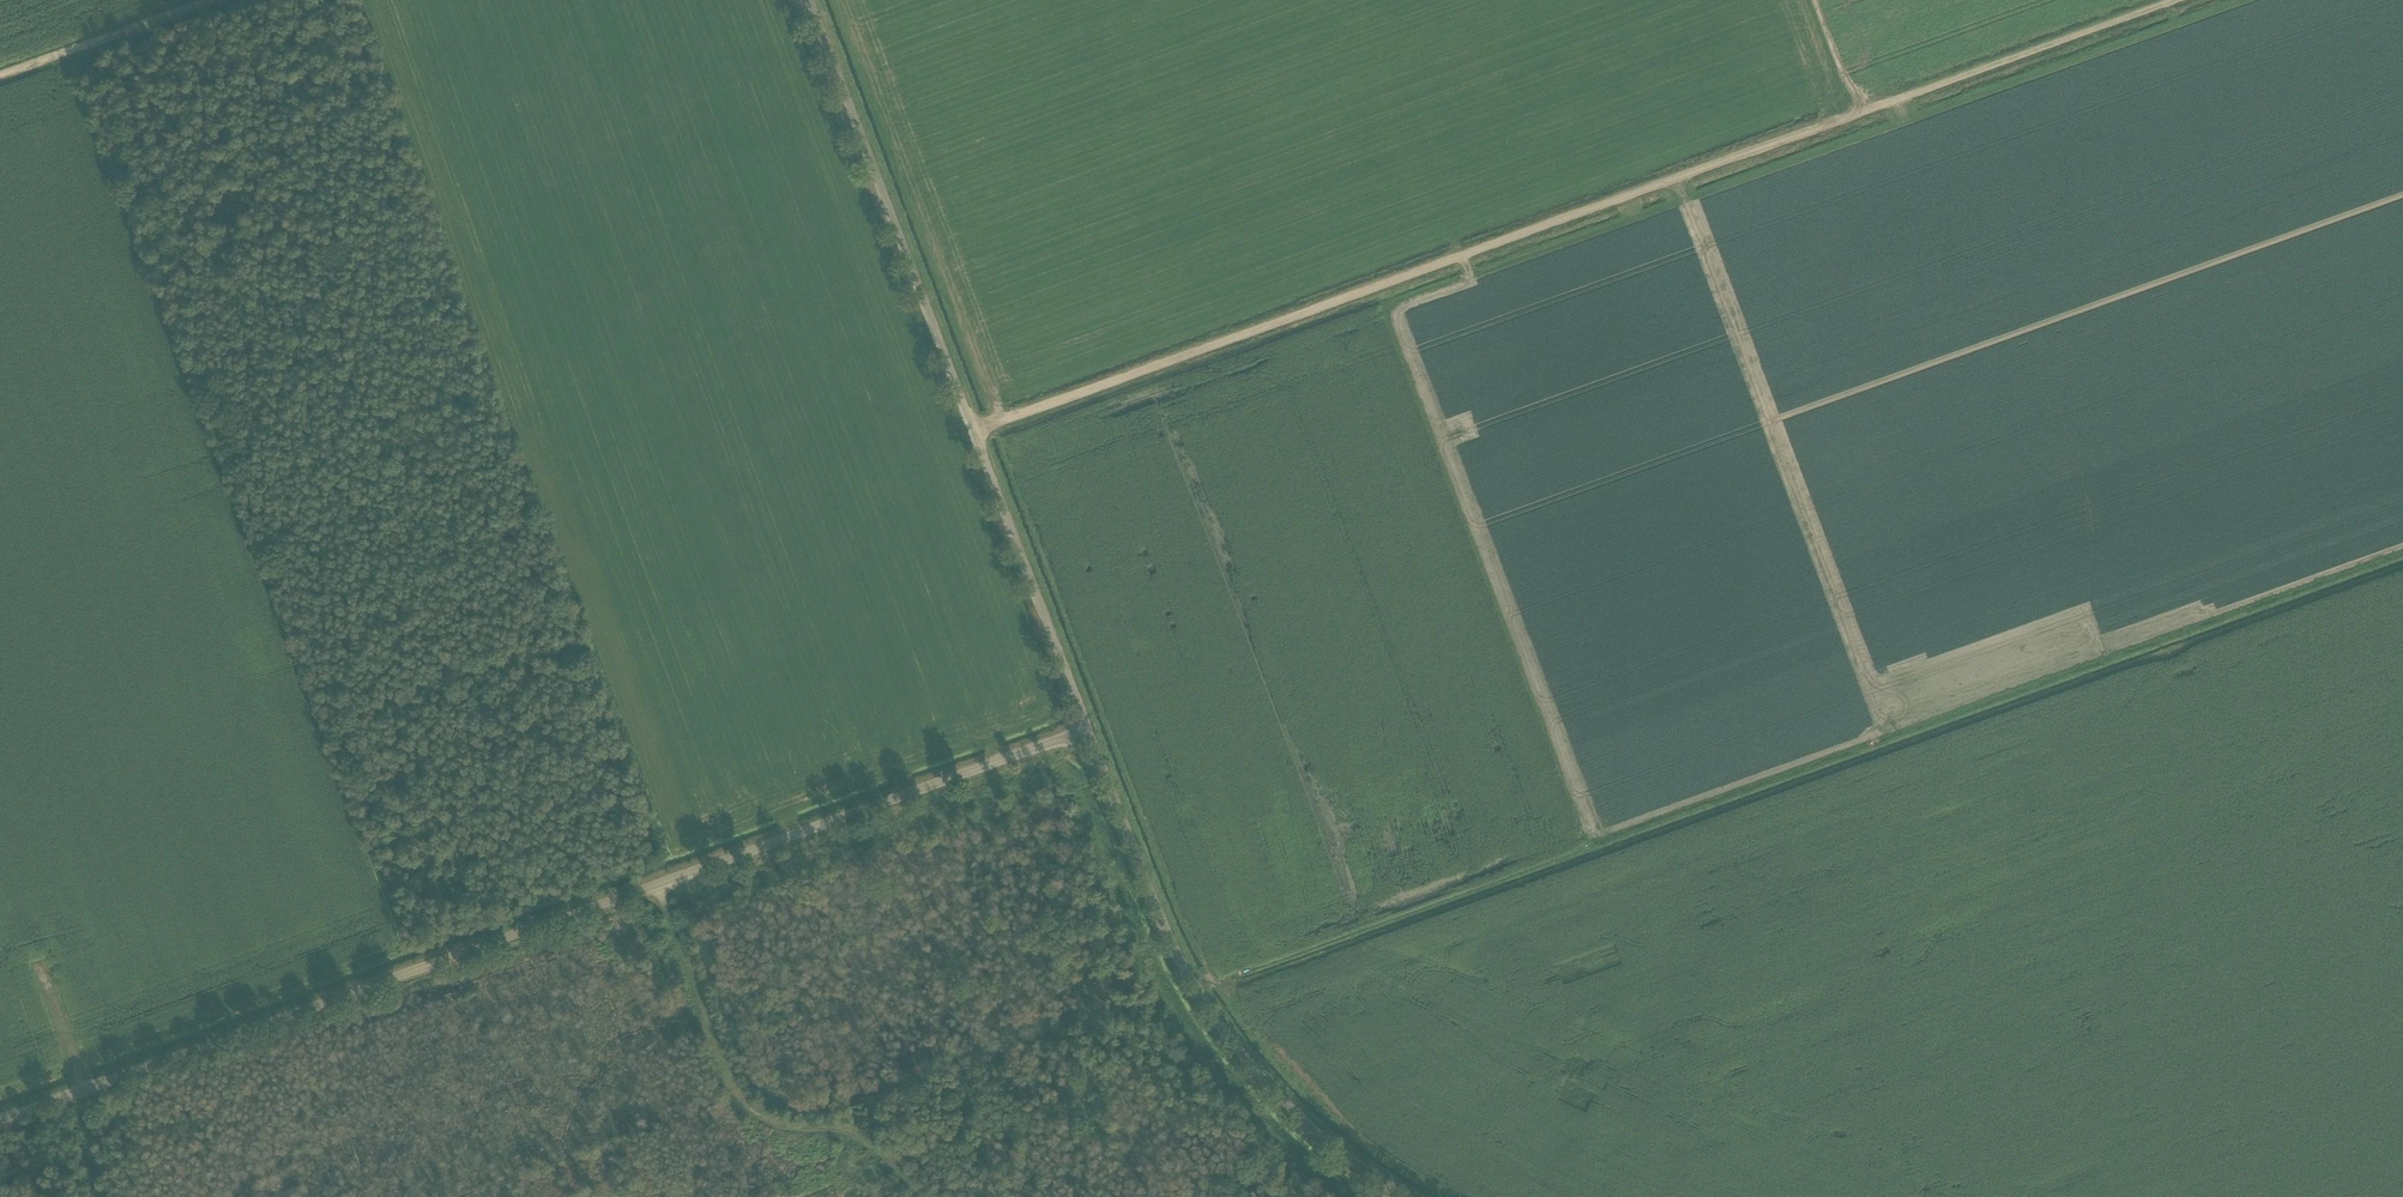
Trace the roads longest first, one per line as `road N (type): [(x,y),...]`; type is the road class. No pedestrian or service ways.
road 1 (track): [(976,432),(2181,0)]
road 2 (unclassified): [(0,1121),(1088,724)]
road 3 (unclassified): [(1088,724),(810,0)]
road 4 (unclassified): [(1405,1196),(1286,1117),(1224,1043),(1182,966),(1088,724)]
road 5 (track): [(925,1196),(861,1137),(757,1114),(732,1075),(664,880)]
road 6 (track): [(207,0),(0,76)]

